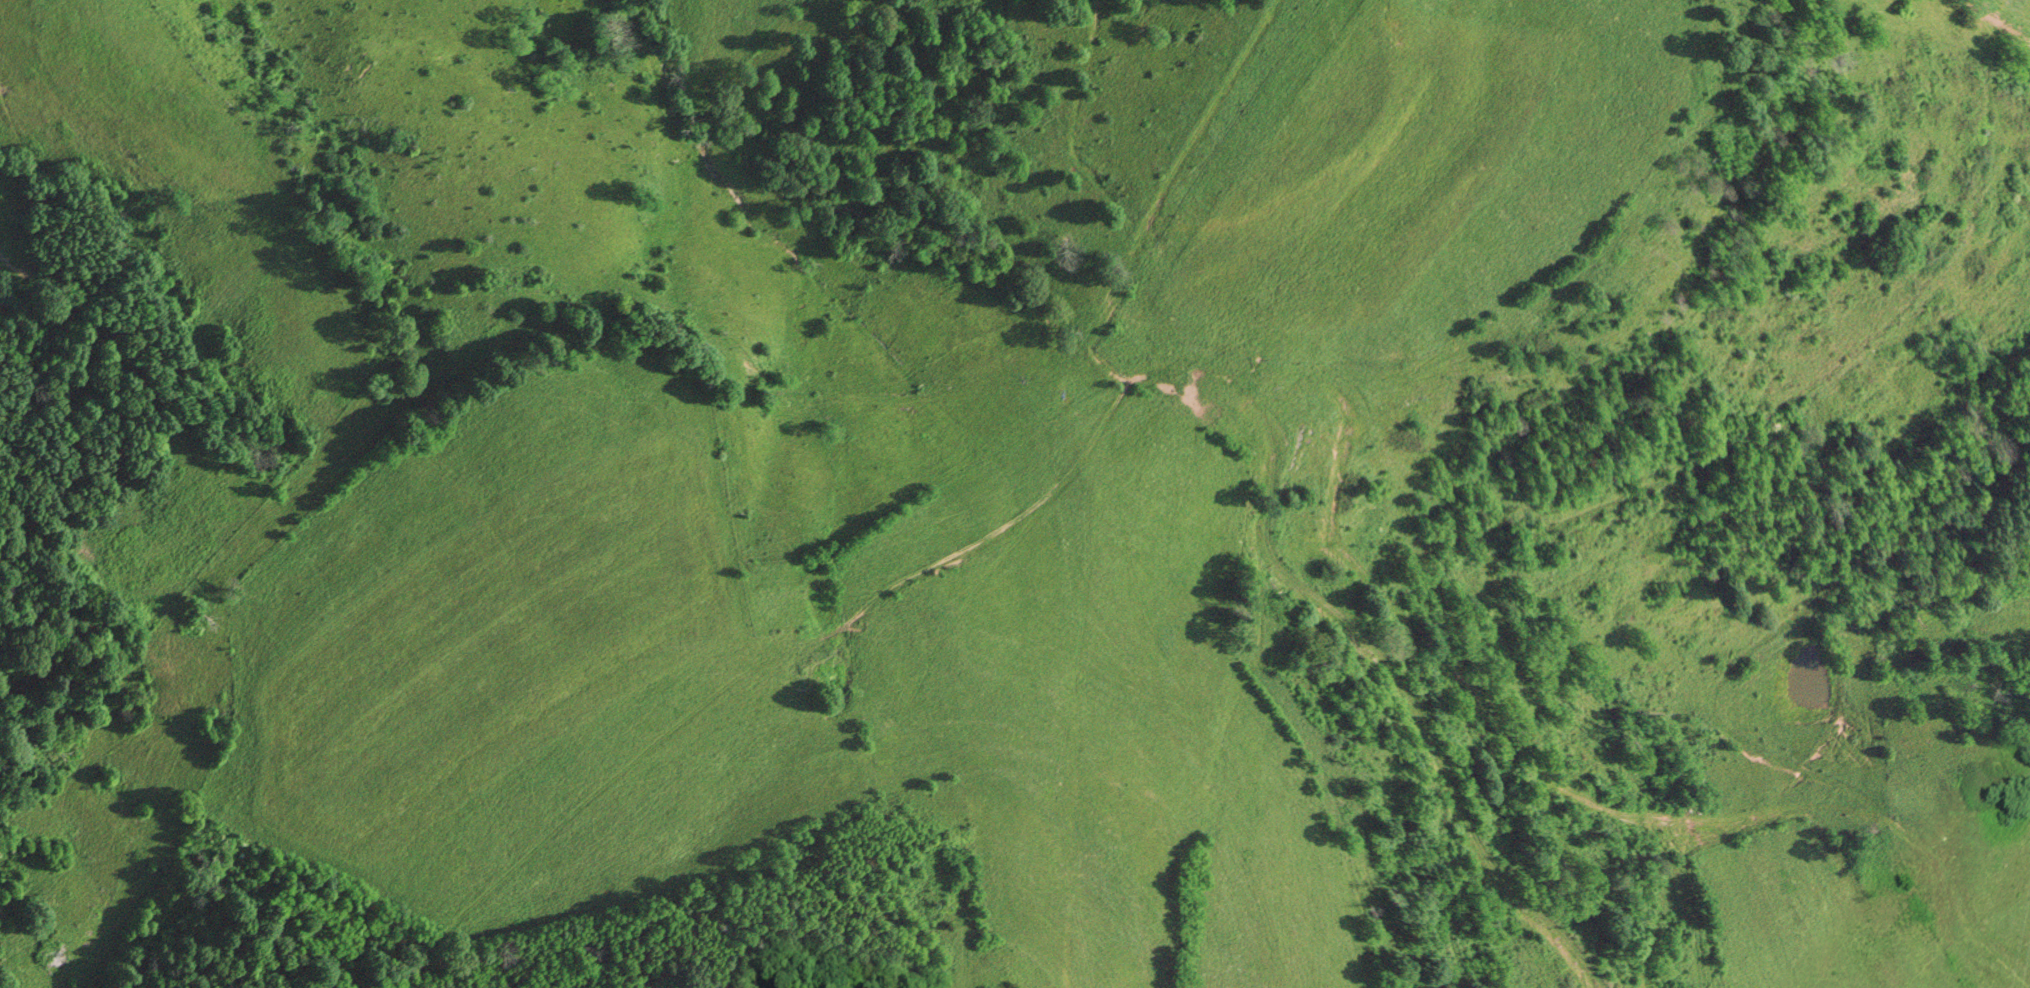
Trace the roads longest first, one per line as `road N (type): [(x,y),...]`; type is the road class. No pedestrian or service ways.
road 1 (track): [(746,637),(798,649),(1013,523),(1060,484),(1139,372),(1160,367),(1232,379),(1279,454),(1269,557),(1275,567),(1342,612),(1401,676),(1495,875),(1558,931),(1602,987)]

